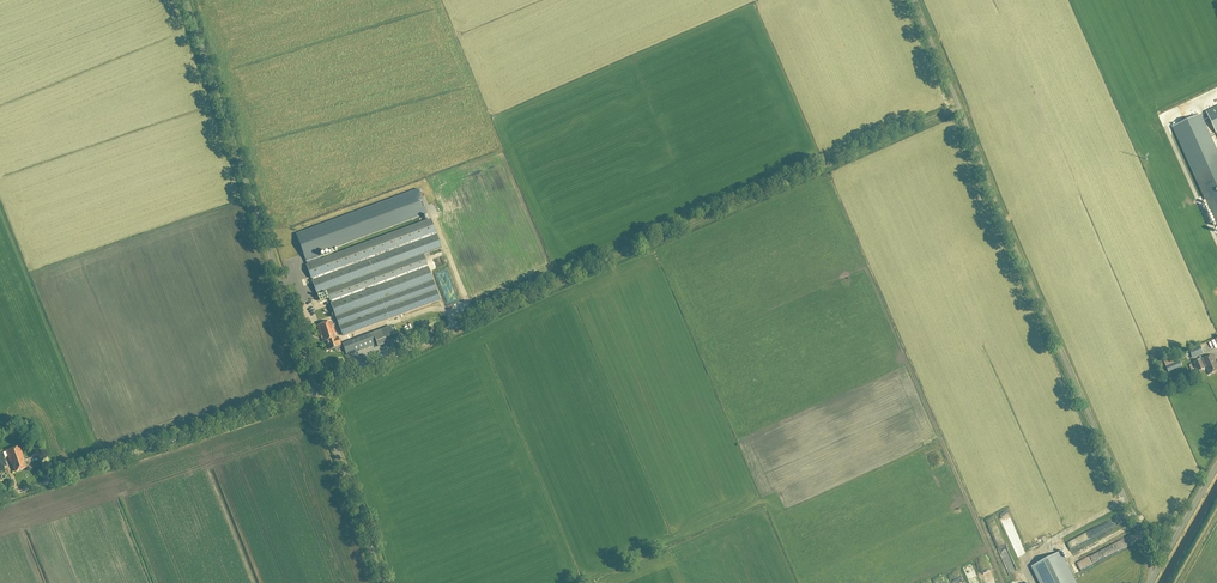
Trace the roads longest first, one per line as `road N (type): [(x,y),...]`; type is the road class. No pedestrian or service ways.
road 1 (track): [(0,498),(317,391),(958,106)]
road 2 (unclassified): [(380,582),(186,0)]
road 3 (unclassified): [(1136,521),(913,0)]
road 4 (track): [(964,150),(916,32)]

